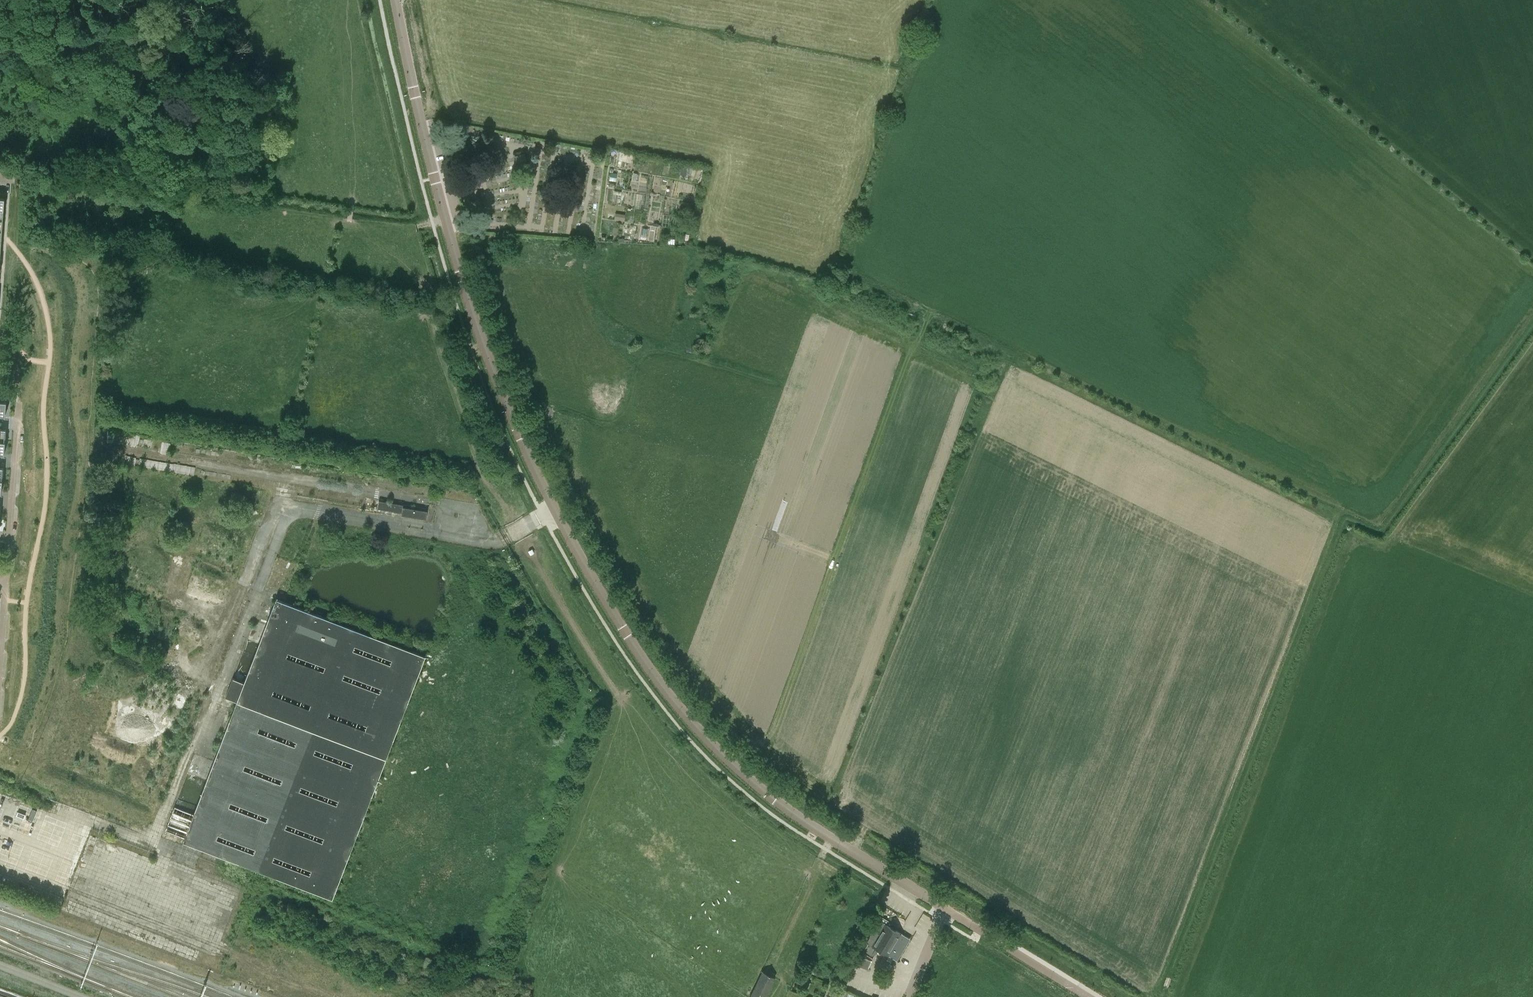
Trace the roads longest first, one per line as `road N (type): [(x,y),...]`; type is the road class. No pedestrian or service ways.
road 1 (residential): [(907,996),(944,906),(770,797),(716,753),(619,625),(557,510),(481,331),(395,0)]
road 2 (residential): [(5,581),(17,401)]
road 3 (track): [(831,836),(776,996)]
road 4 (residential): [(152,808),(128,807),(0,755)]

